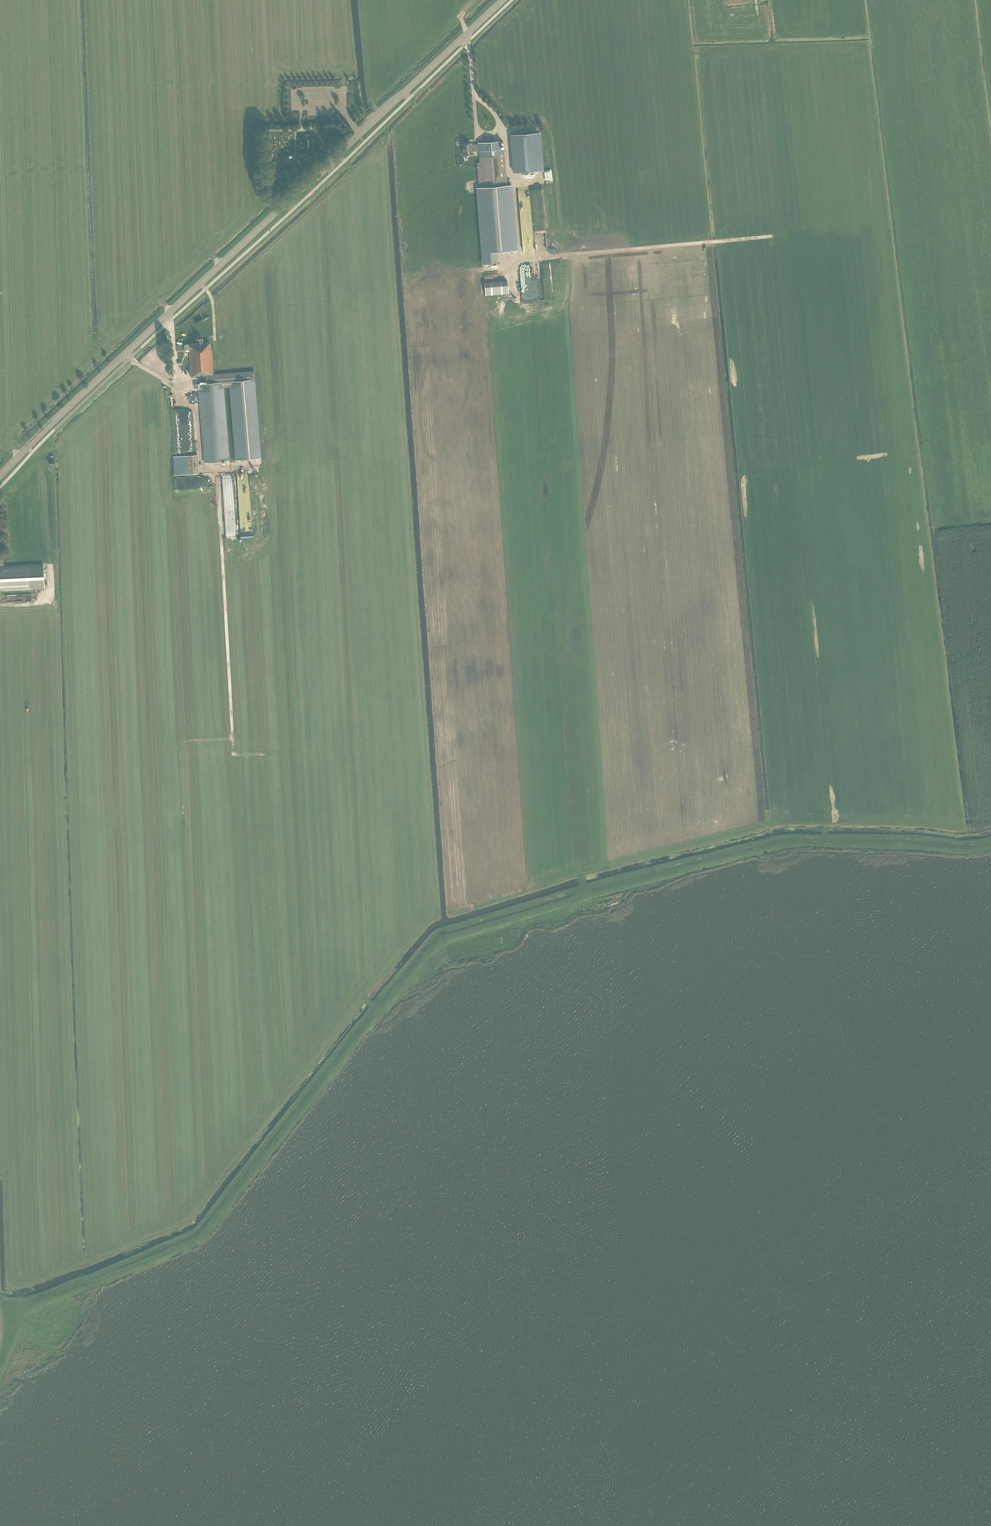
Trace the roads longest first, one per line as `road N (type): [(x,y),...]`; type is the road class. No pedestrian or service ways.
road 1 (primary): [(0,476),(504,0)]
road 2 (track): [(217,470),(233,753),(263,754)]
road 3 (track): [(233,739),(182,745),(184,814)]

